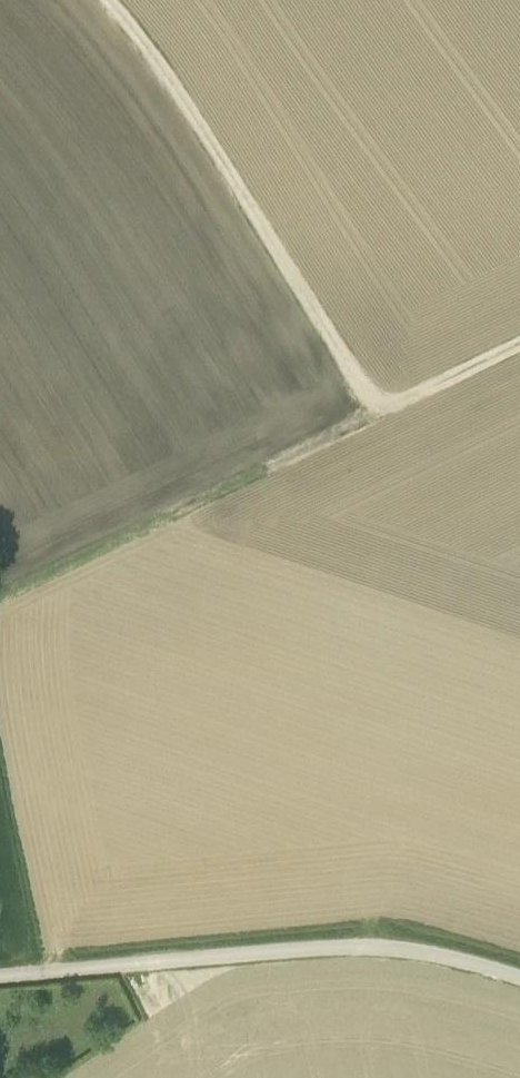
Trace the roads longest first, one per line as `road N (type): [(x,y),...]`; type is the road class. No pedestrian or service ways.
road 1 (track): [(519,349),(0,597)]
road 2 (unclassified): [(519,977),(390,939),(0,979)]
road 3 (track): [(373,419),(138,50),(97,0)]

